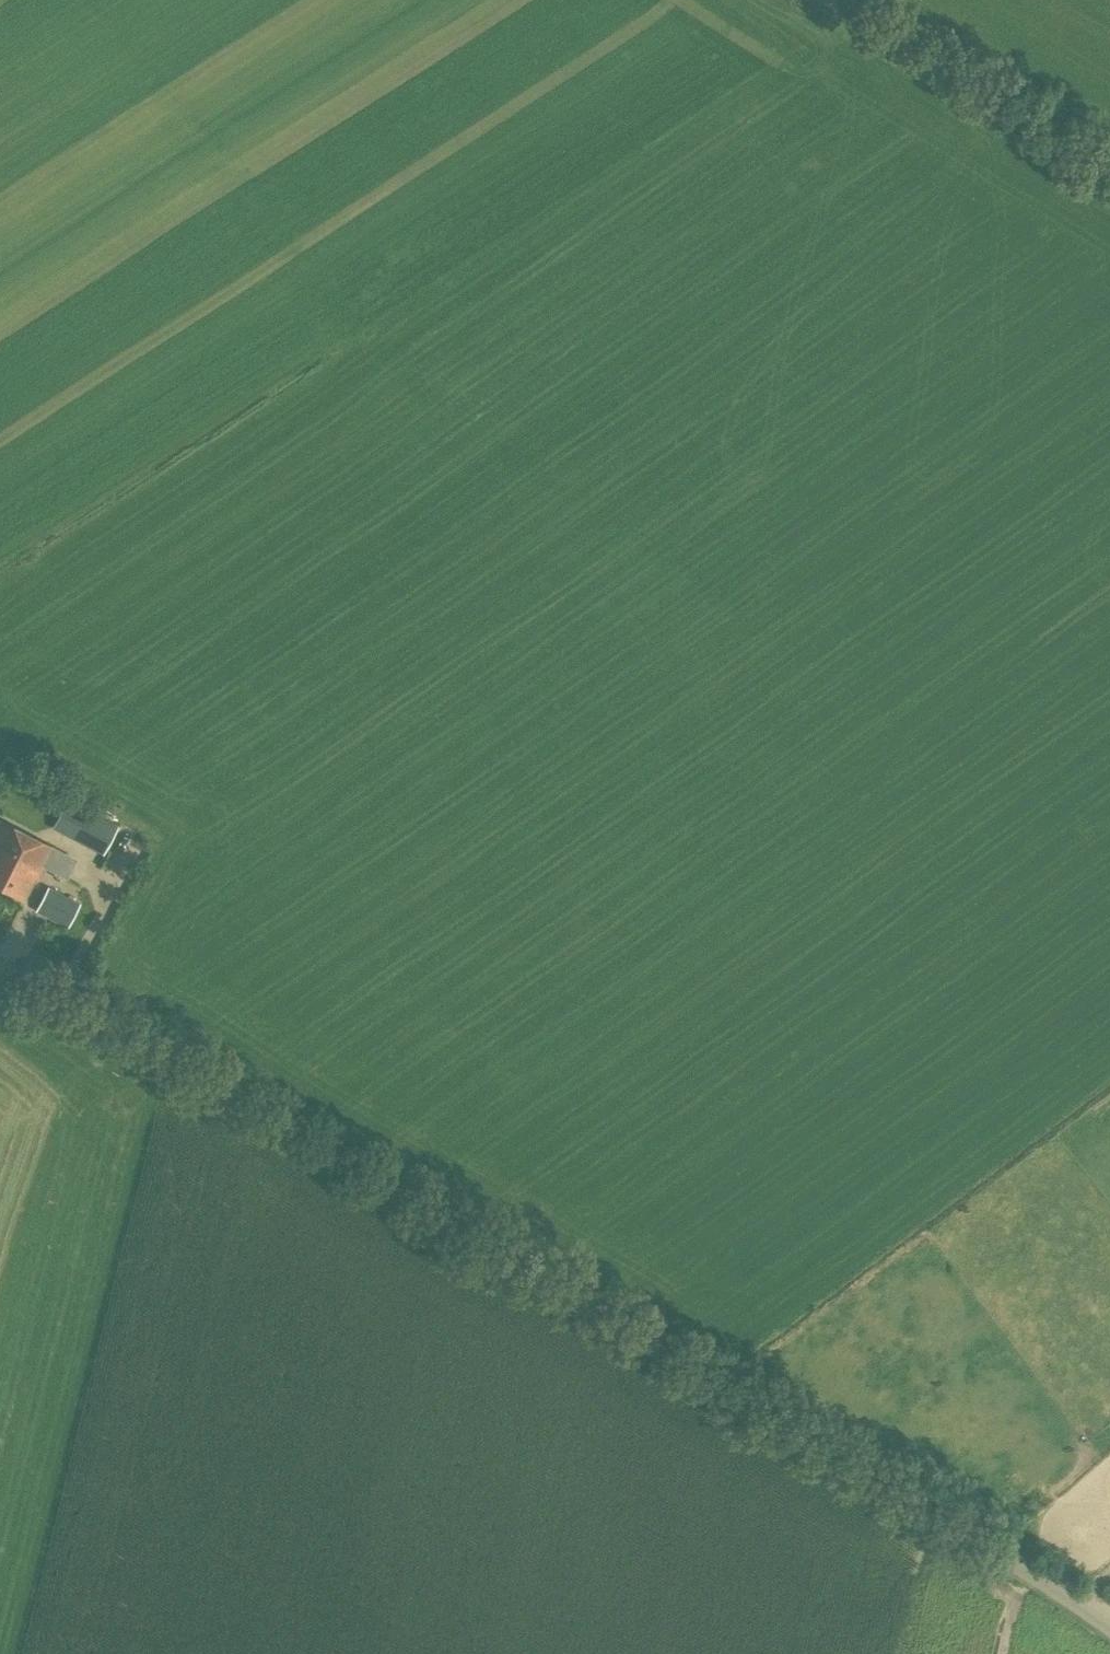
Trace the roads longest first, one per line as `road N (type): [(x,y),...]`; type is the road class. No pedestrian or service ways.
road 1 (unclassified): [(1109,1630),(1044,1583),(0,964)]
road 2 (unclassified): [(1109,176),(824,0)]

